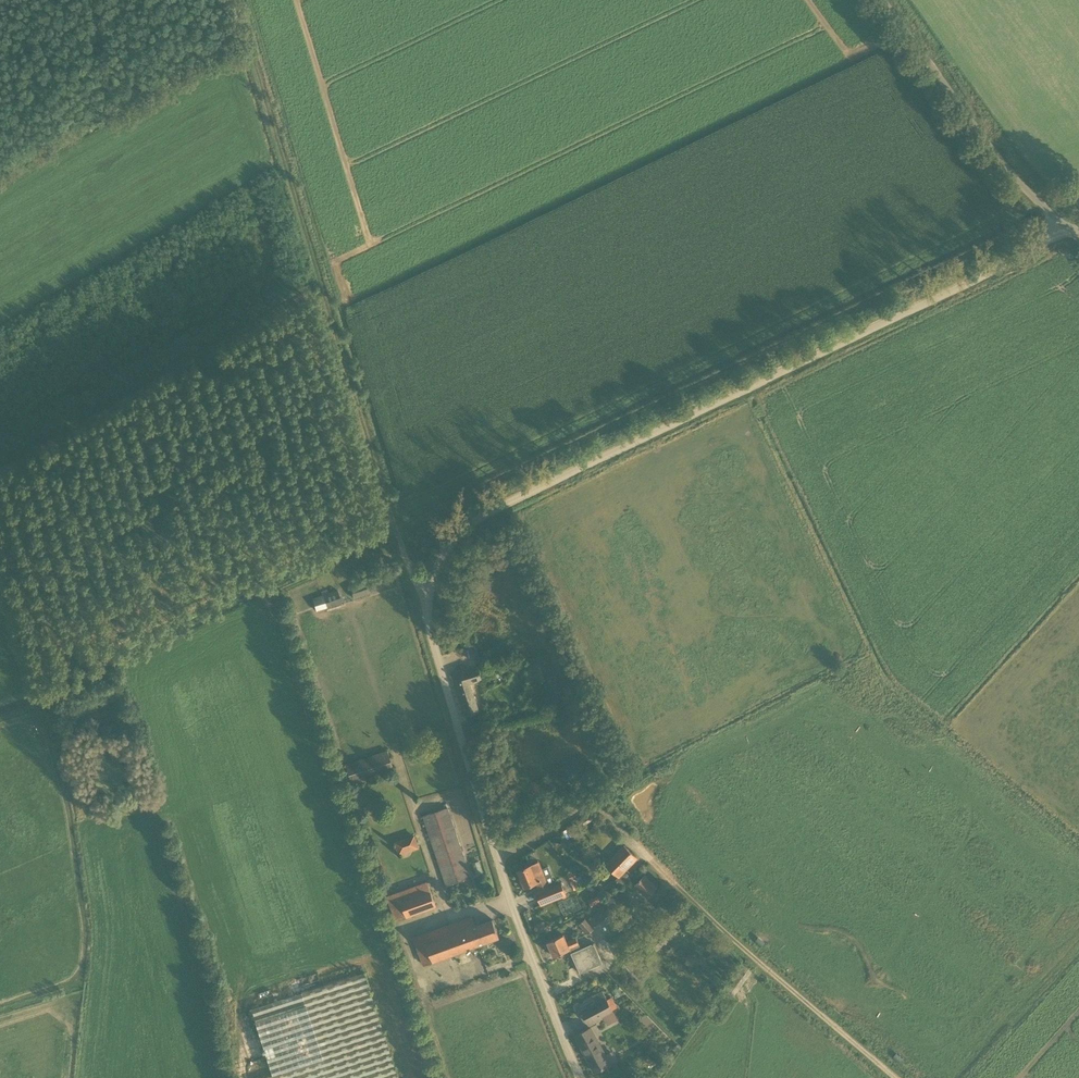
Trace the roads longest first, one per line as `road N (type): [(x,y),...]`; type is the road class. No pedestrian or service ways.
road 1 (unclassified): [(503,860),(430,609),(439,560),(458,535),(1066,233)]
road 2 (track): [(241,0),(430,609)]
road 3 (track): [(899,1077),(731,939),(655,862)]
road 4 (unclassified): [(1066,233),(1010,177),(876,0)]
road 5 (unclassified): [(581,1077),(503,860)]
road 6 (unclassified): [(503,860),(601,809),(655,862)]

